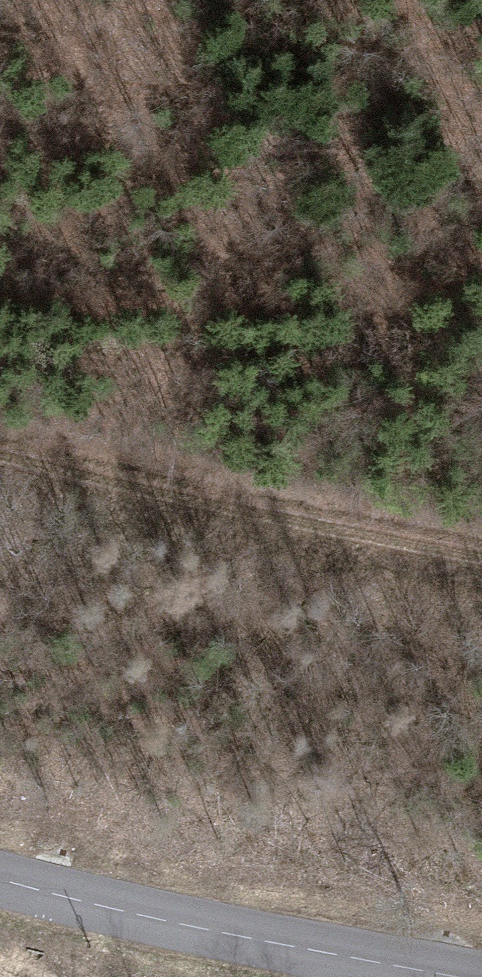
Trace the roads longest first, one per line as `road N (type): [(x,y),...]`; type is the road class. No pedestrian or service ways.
road 1 (track): [(0,442),(376,538),(481,557)]
road 2 (track): [(481,286),(283,313),(0,295)]
road 3 (secondary): [(401,976),(0,882)]

